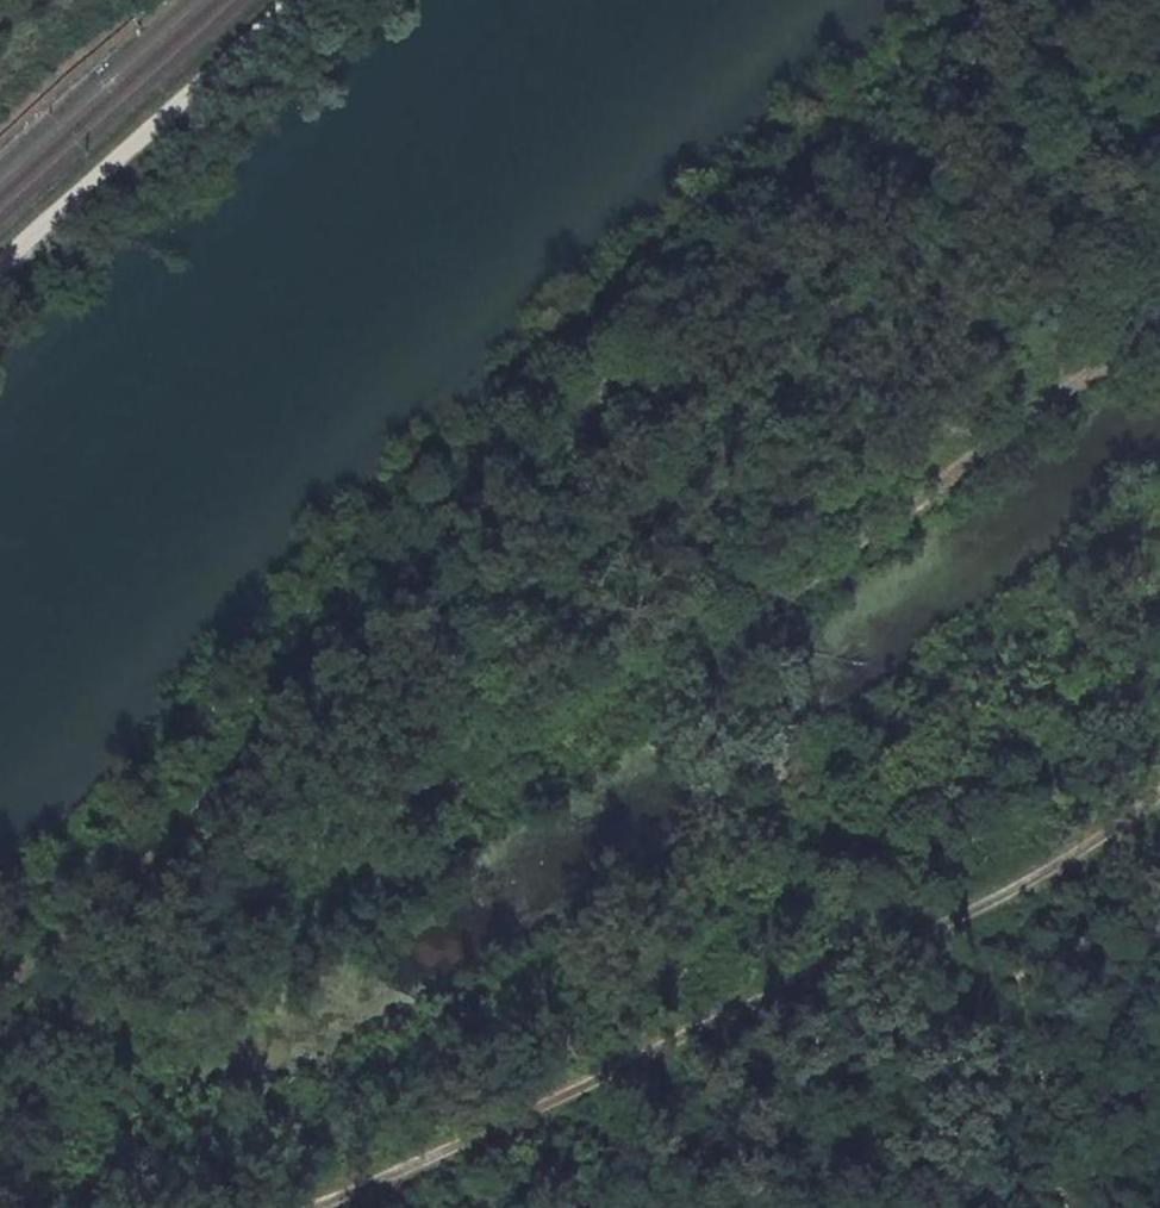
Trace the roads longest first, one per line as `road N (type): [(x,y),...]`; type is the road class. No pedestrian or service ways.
road 1 (track): [(1159,795),(1012,877),(774,972),(590,1082),(319,1207)]
road 2 (track): [(0,264),(293,0)]

